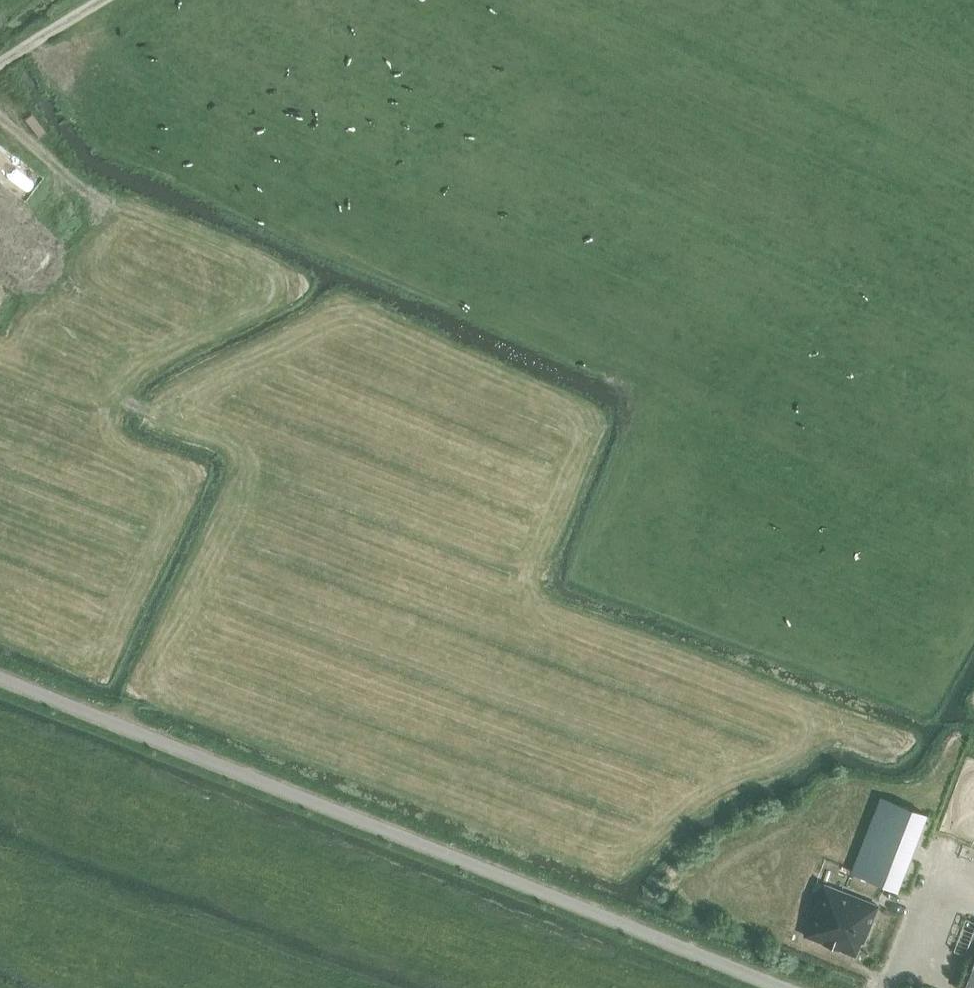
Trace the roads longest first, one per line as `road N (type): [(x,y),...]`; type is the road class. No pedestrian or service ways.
road 1 (unclassified): [(794,987),(0,678)]

